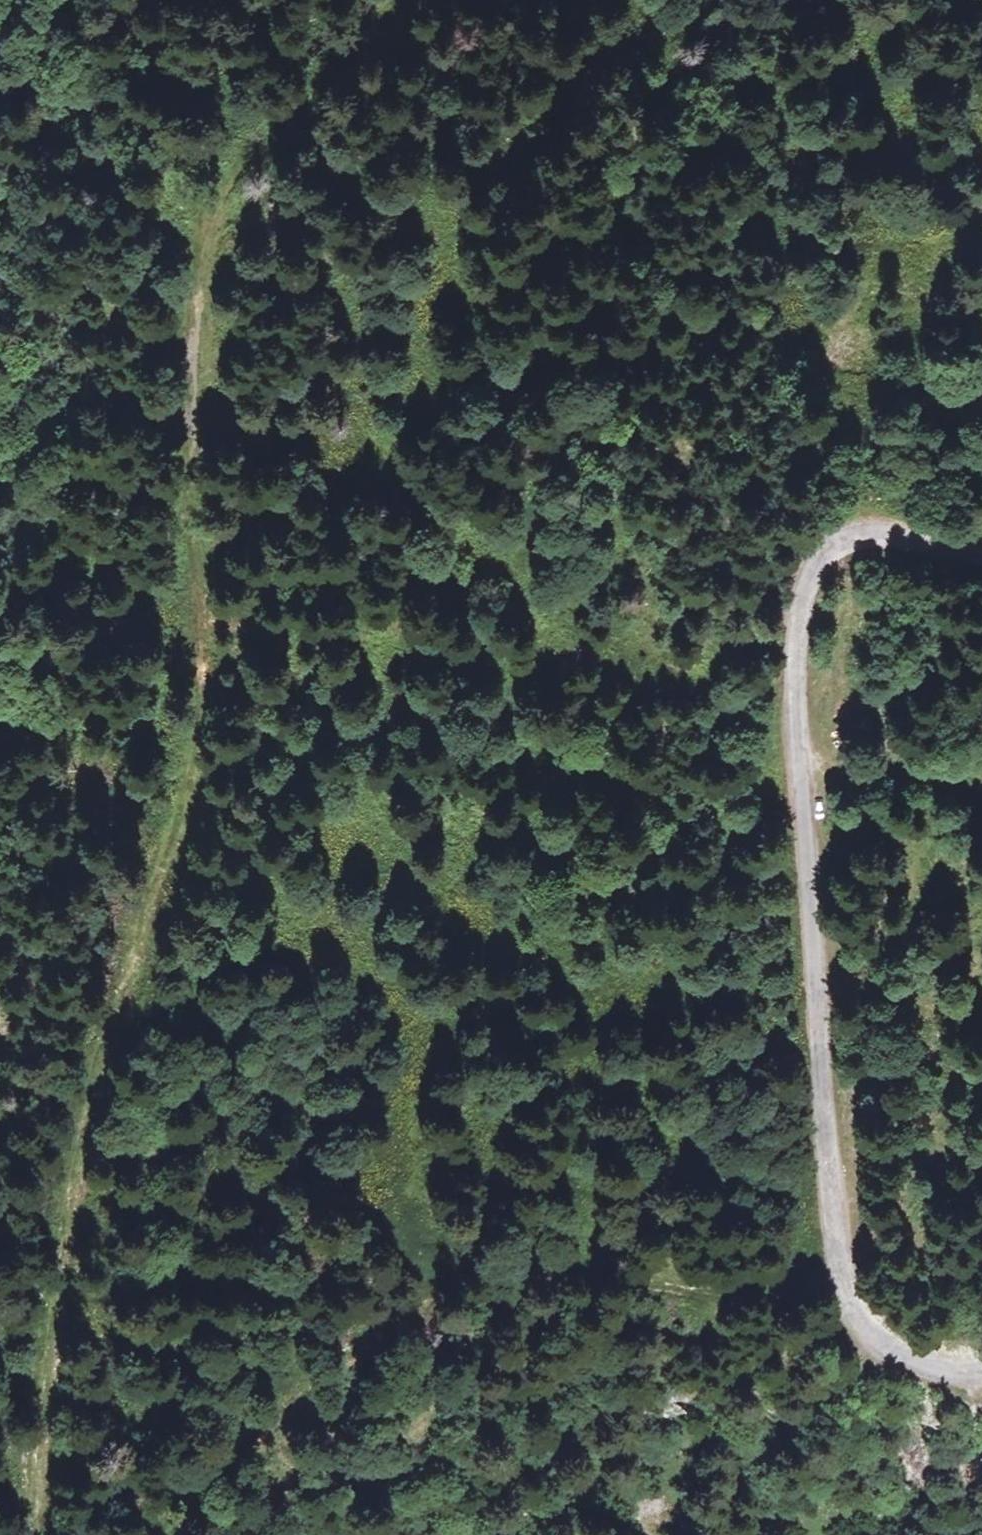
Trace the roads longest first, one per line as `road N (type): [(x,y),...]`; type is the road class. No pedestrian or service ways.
road 1 (unclassified): [(981,555),(870,533),(837,543),(810,573),(798,612),(795,672),(817,1033),(848,1254),(870,1307),(908,1346),(952,1369),(981,1372)]

